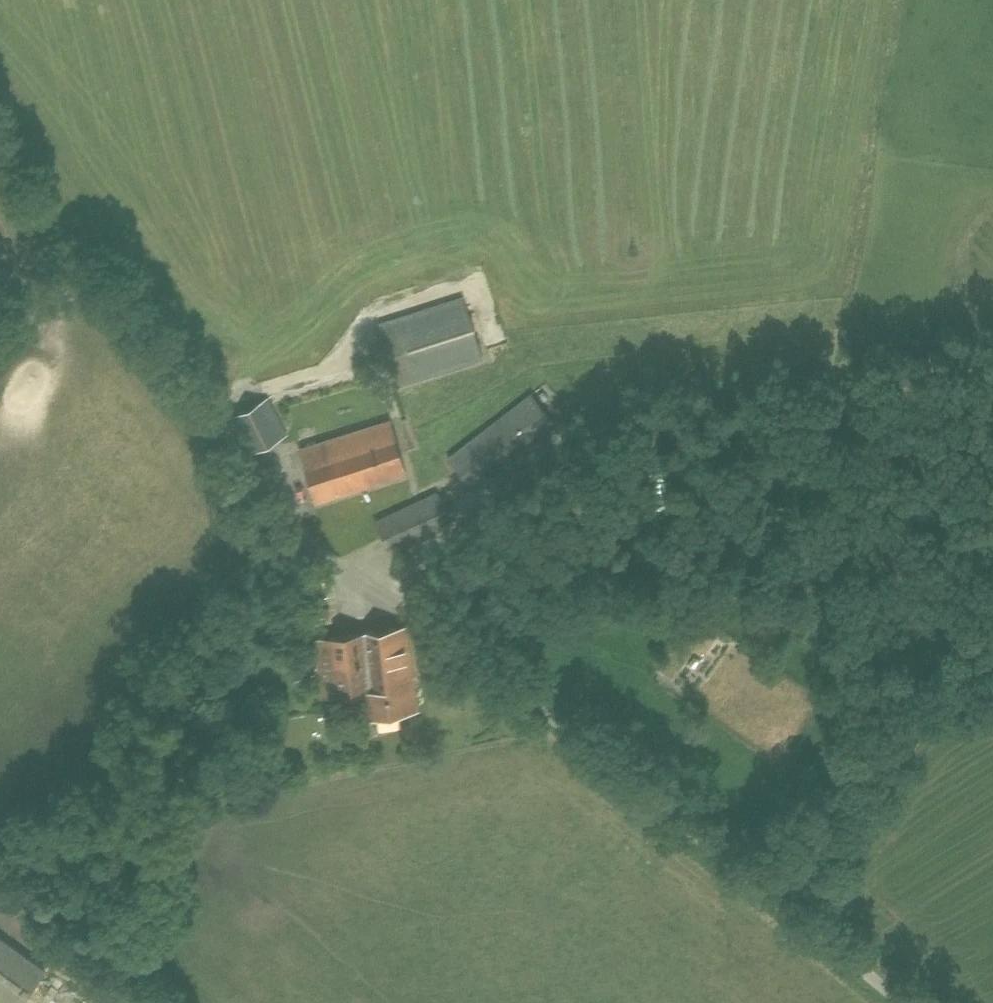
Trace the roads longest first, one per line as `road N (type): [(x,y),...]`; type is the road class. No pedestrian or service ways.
road 1 (unclassified): [(897,1002),(243,484),(0,163)]

